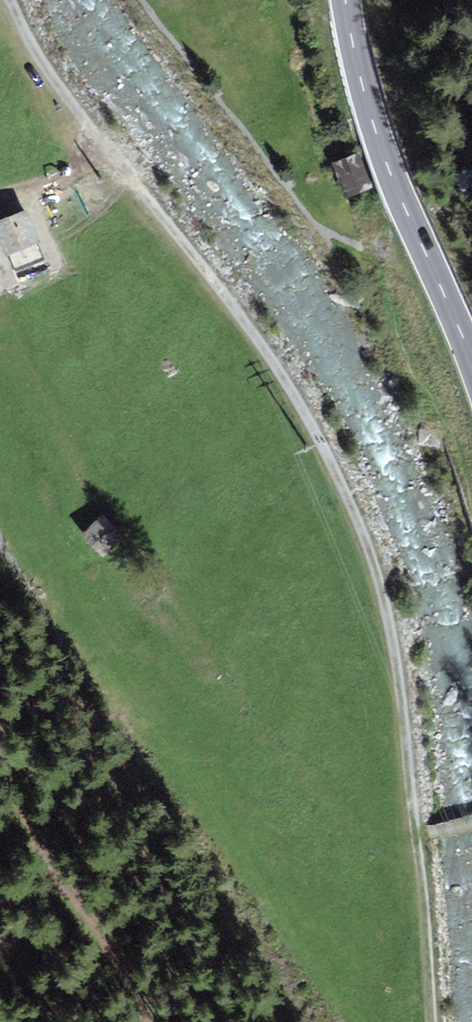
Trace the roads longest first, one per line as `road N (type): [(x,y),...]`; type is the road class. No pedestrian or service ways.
road 1 (track): [(10,0),(63,97),(296,399),(349,500),(380,583),(396,668),(434,1021)]
road 2 (secondary): [(350,0),(388,151),(471,360)]
road 3 (track): [(129,1021),(83,926),(0,699)]

